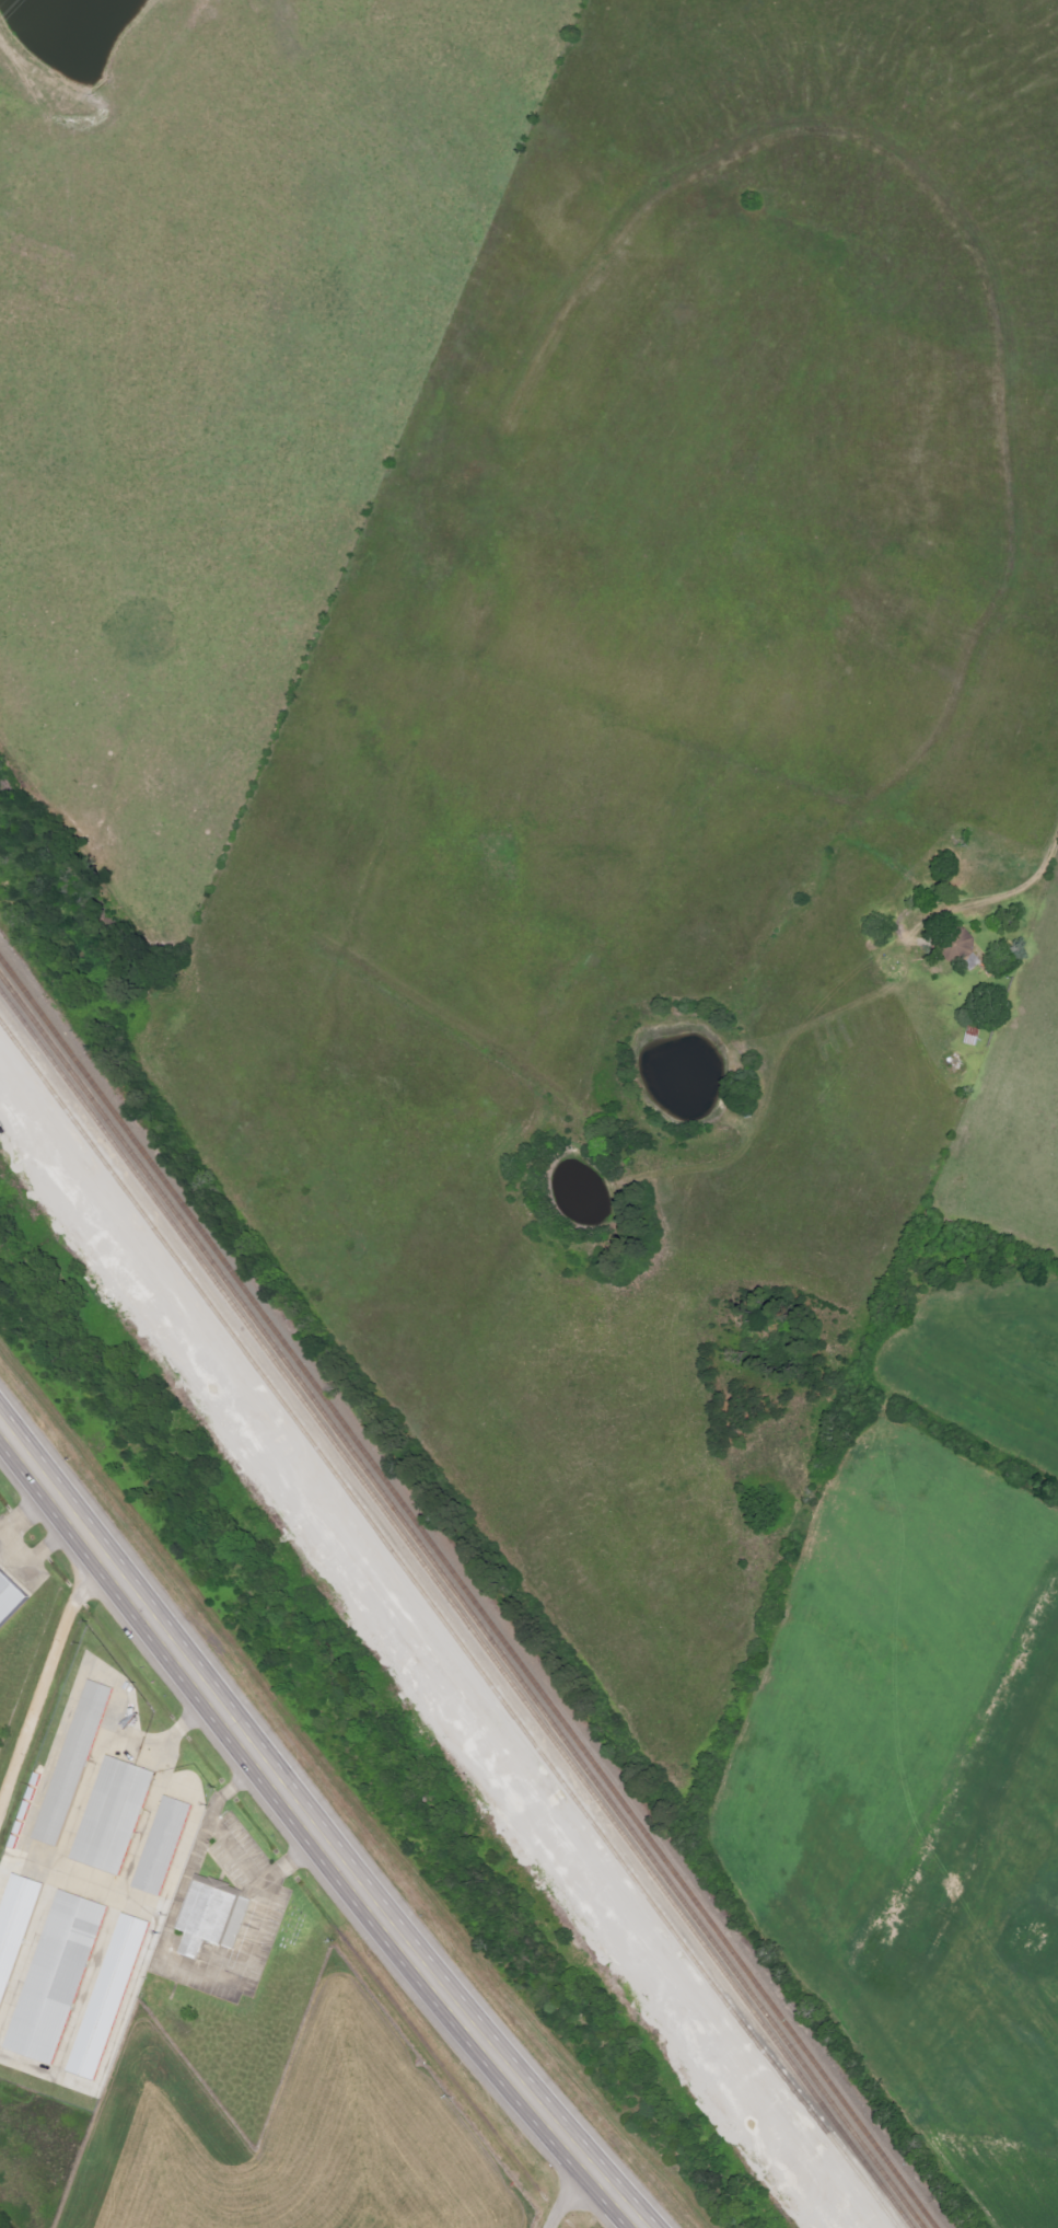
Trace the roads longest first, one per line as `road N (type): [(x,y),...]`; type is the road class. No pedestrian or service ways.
road 1 (primary): [(627,2227),(495,2081),(0,1443)]

